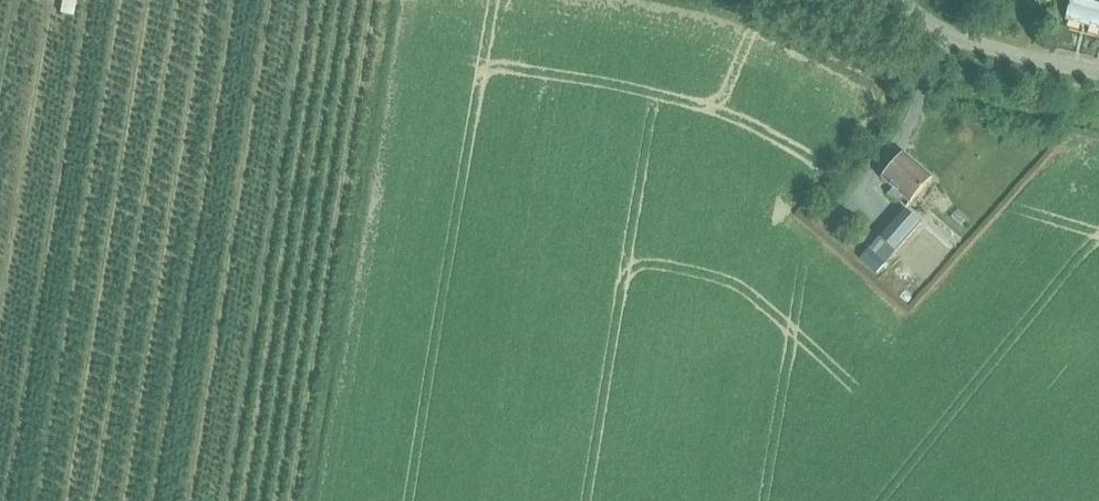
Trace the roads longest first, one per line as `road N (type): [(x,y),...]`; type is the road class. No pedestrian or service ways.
road 1 (unclassified): [(899,0),(950,40),(1098,75)]

